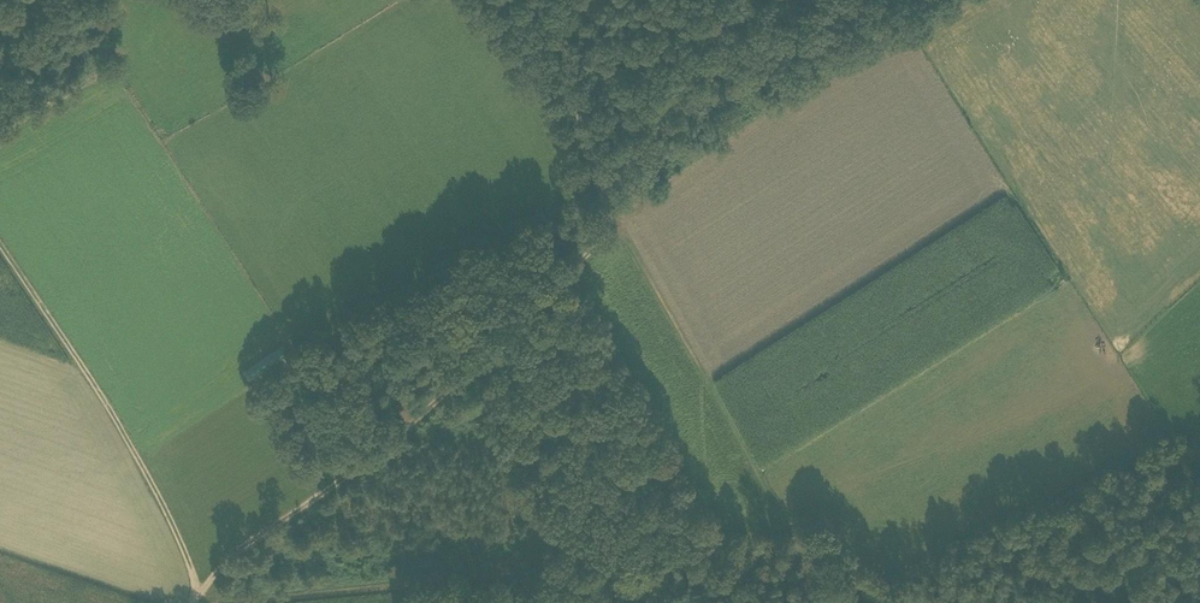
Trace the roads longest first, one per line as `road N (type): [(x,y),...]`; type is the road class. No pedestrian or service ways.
road 1 (track): [(613,221),(786,523),(563,575),(198,596)]
road 2 (track): [(531,0),(572,75),(584,158),(613,221),(607,235),(408,426),(257,537),(198,596)]
road 3 (track): [(0,244),(161,499),(198,596)]

